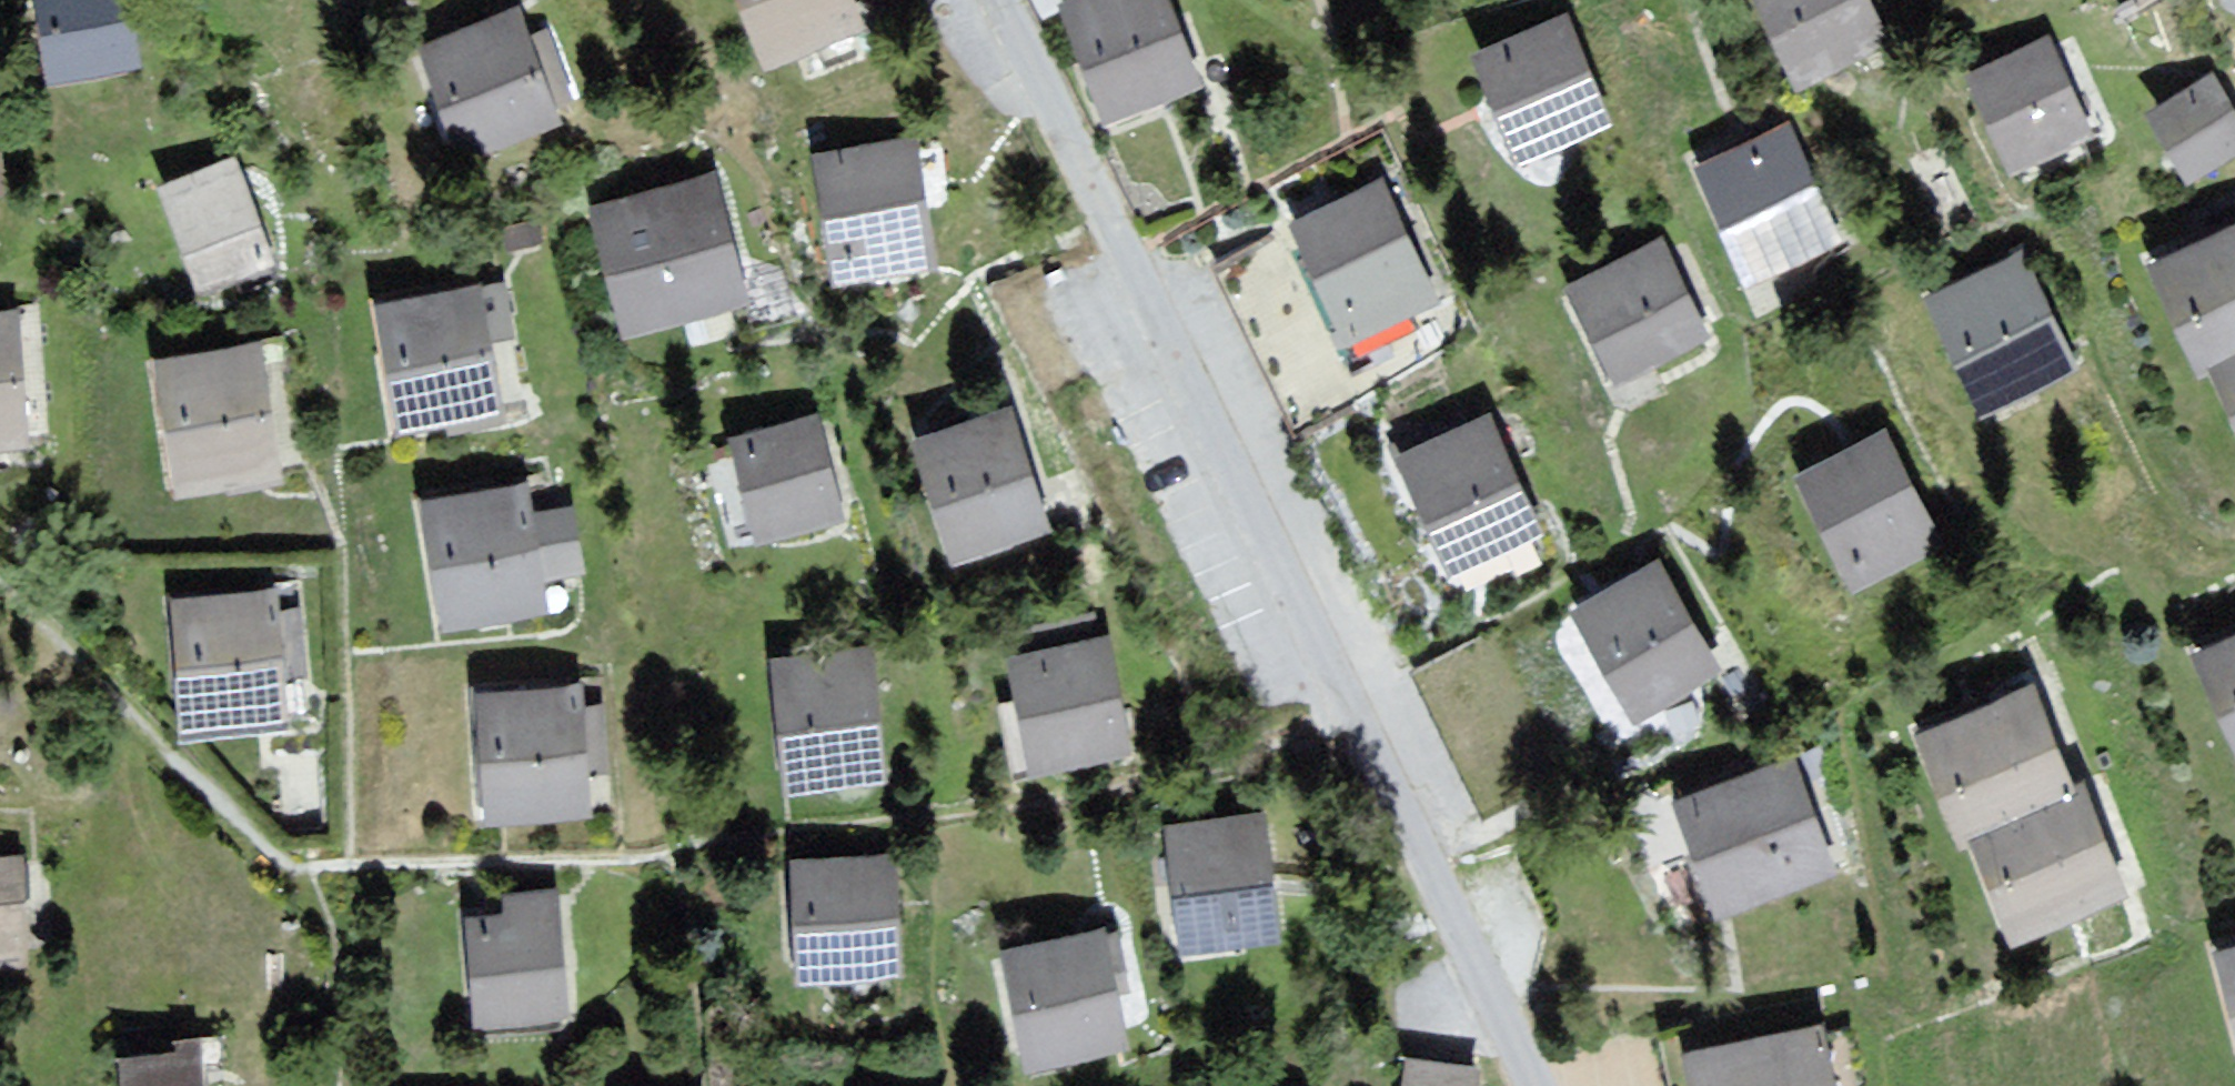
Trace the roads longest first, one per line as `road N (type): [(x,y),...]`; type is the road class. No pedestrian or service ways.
road 1 (residential): [(1539,1085),(999,0)]

